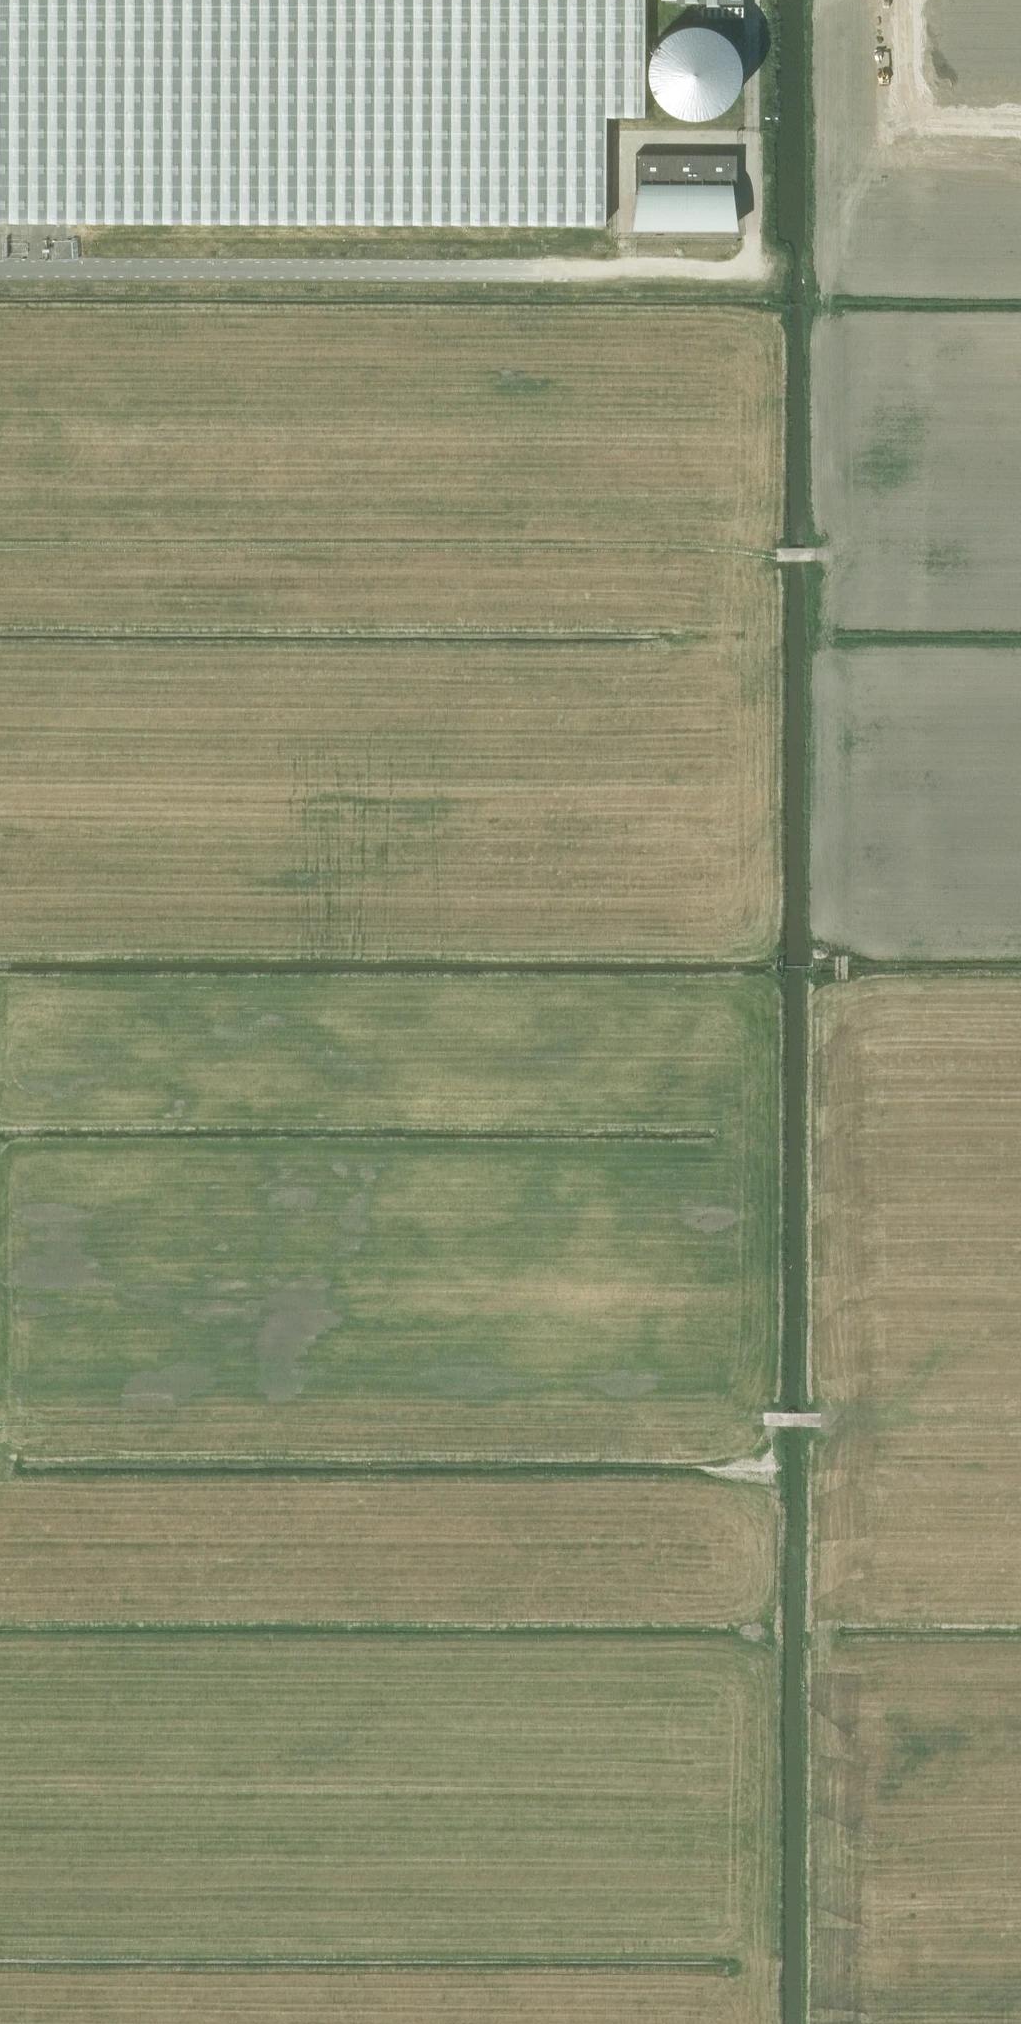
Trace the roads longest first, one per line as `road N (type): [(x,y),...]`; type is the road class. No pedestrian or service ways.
road 1 (unclassified): [(0,269),(539,269)]

